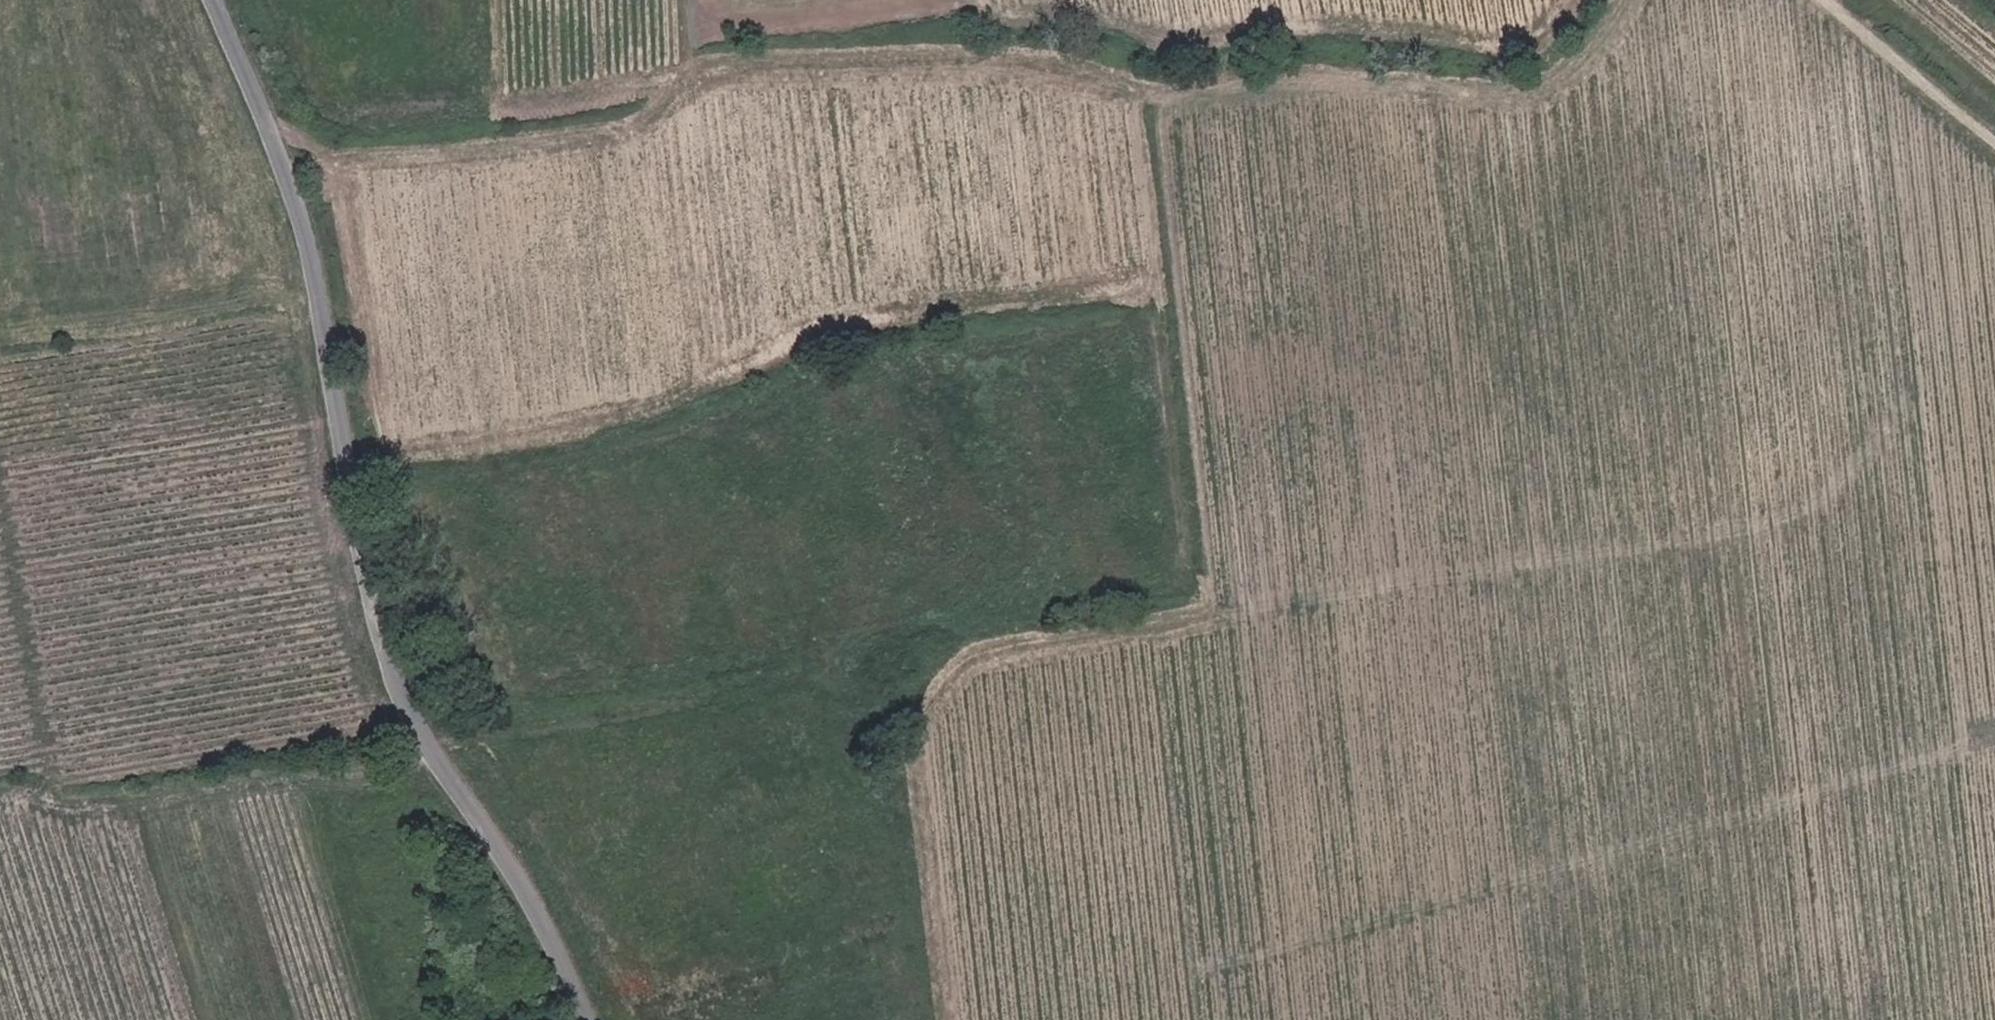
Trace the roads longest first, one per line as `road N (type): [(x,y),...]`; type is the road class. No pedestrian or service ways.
road 1 (unclassified): [(592,1019),(541,904),(420,721),(368,551),(302,192),(219,0)]

